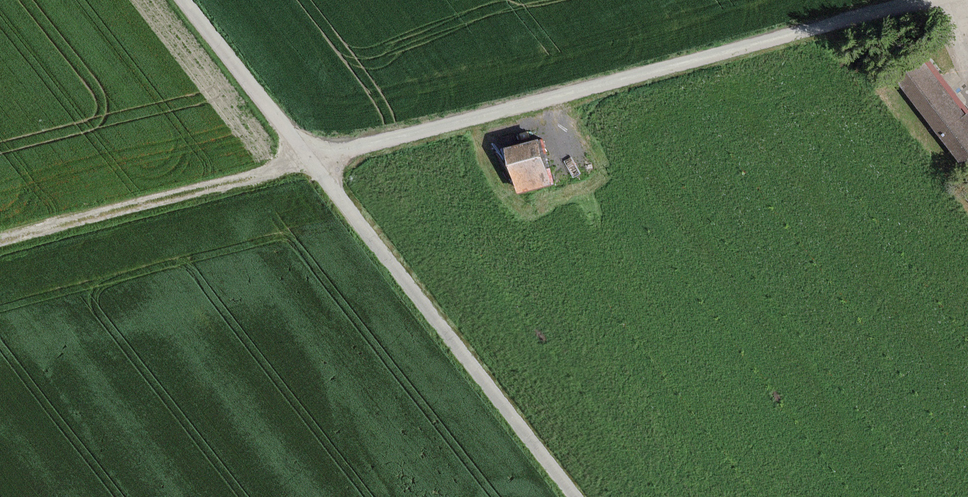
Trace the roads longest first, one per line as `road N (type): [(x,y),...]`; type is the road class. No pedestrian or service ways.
road 1 (unclassified): [(933,0),(312,161)]
road 2 (unclassified): [(576,496),(312,161)]
road 3 (track): [(0,241),(312,161)]
road 4 (unclassified): [(312,161),(185,0)]

